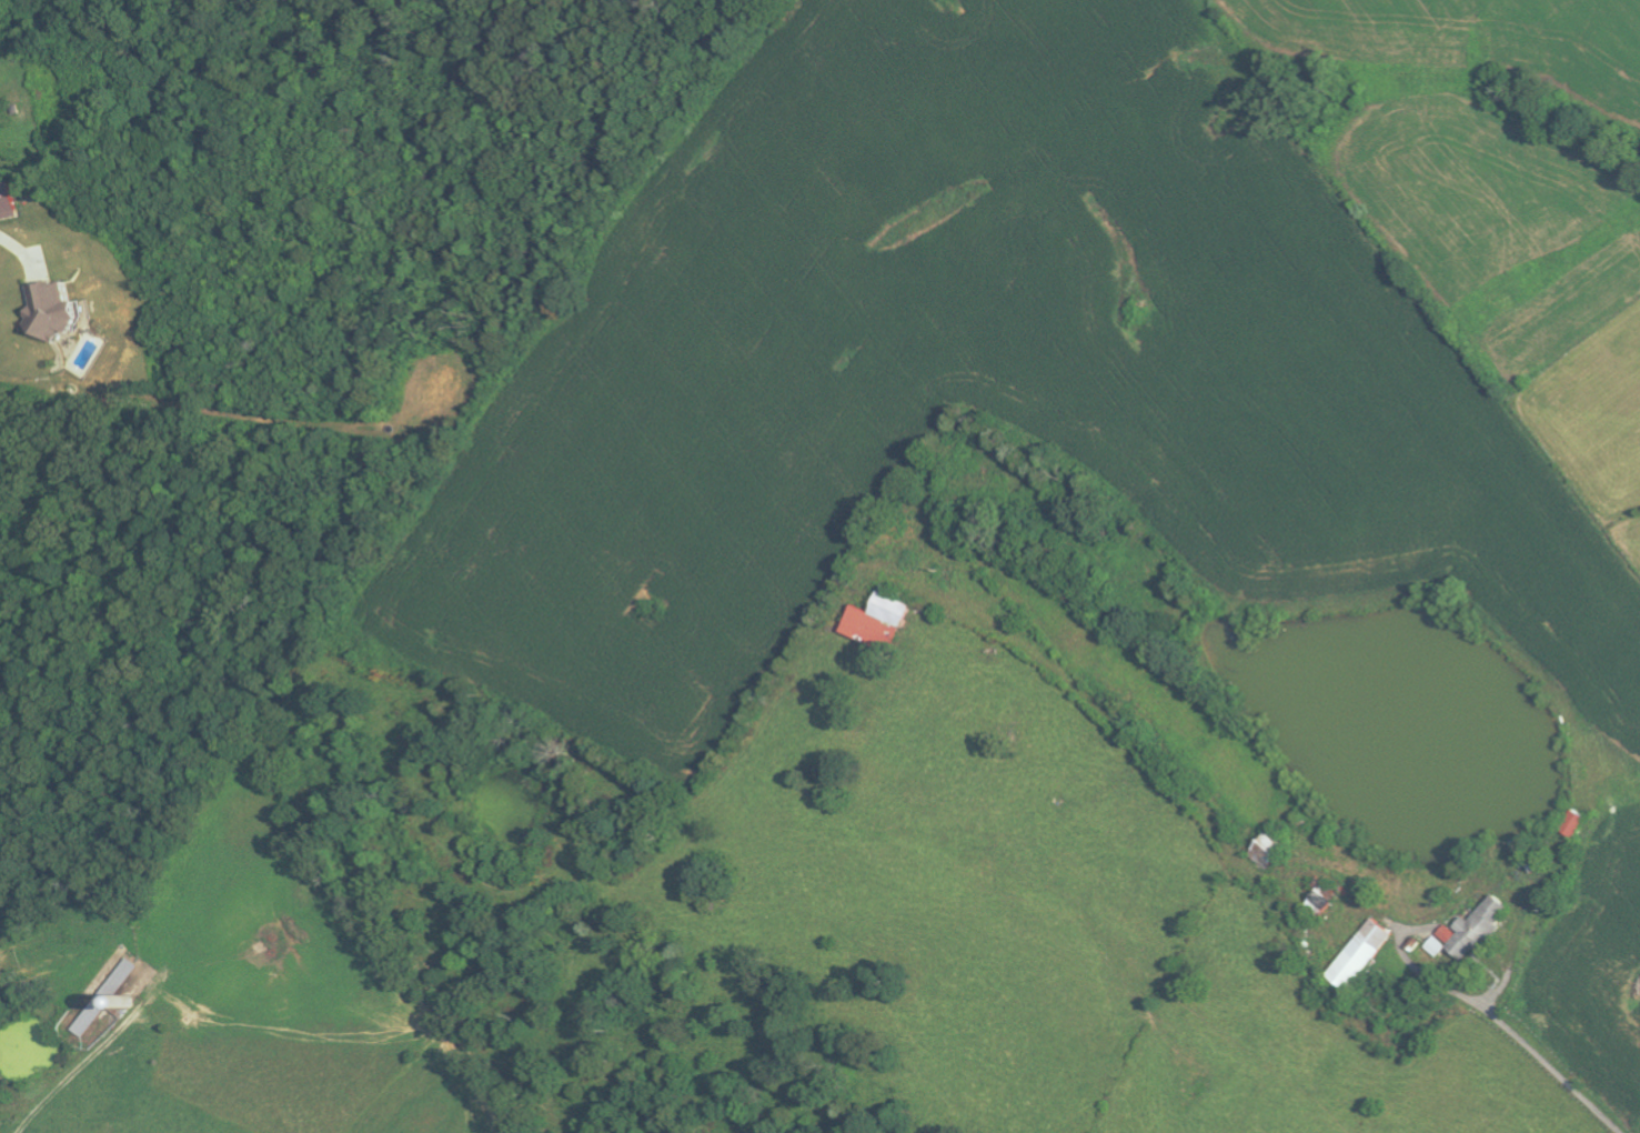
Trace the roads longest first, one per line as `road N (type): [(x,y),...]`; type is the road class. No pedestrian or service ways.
road 1 (residential): [(1622,1132),(1485,1004)]

